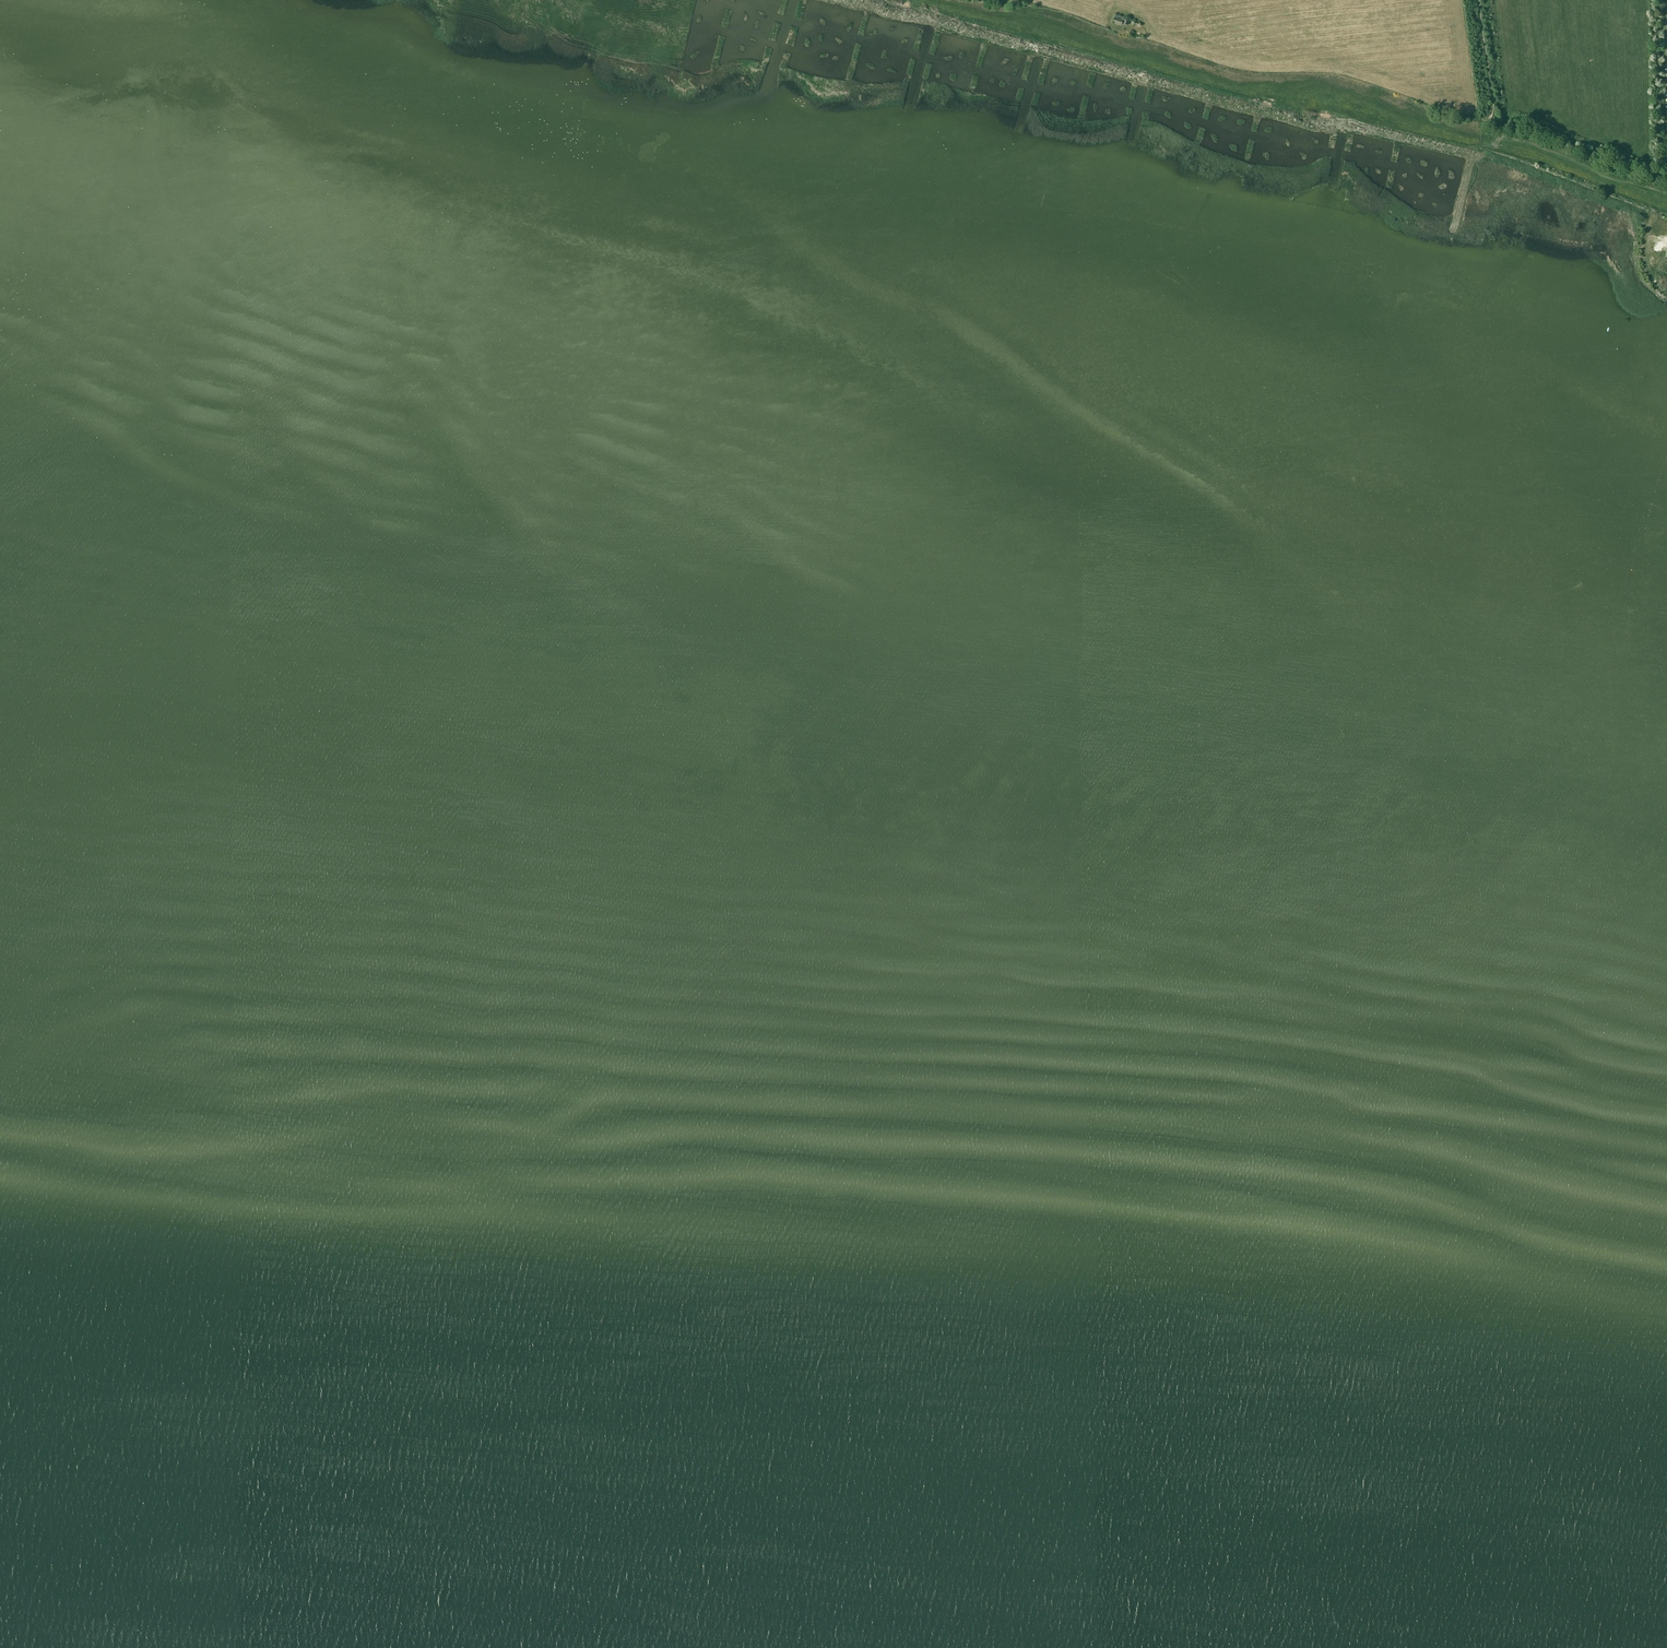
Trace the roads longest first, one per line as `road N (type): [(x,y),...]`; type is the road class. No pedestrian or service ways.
road 1 (track): [(1478,137),(1499,136),(1507,114),(1494,0)]

